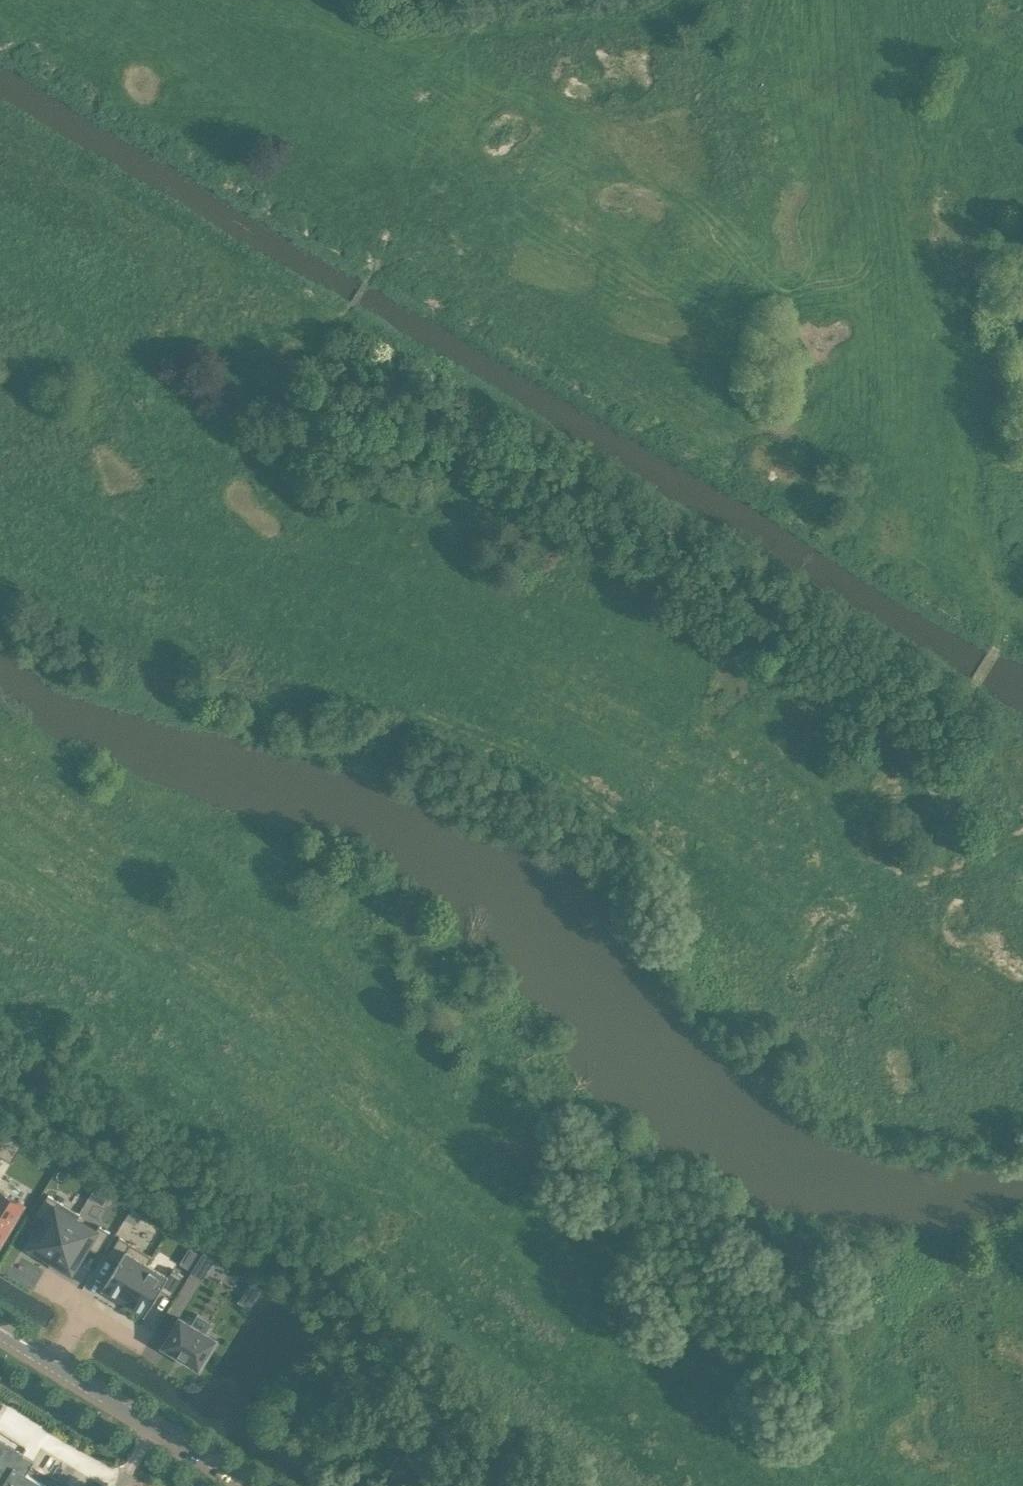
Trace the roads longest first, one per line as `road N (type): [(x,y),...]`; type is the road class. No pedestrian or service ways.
road 1 (tertiary): [(256,1485),(0,1330)]

